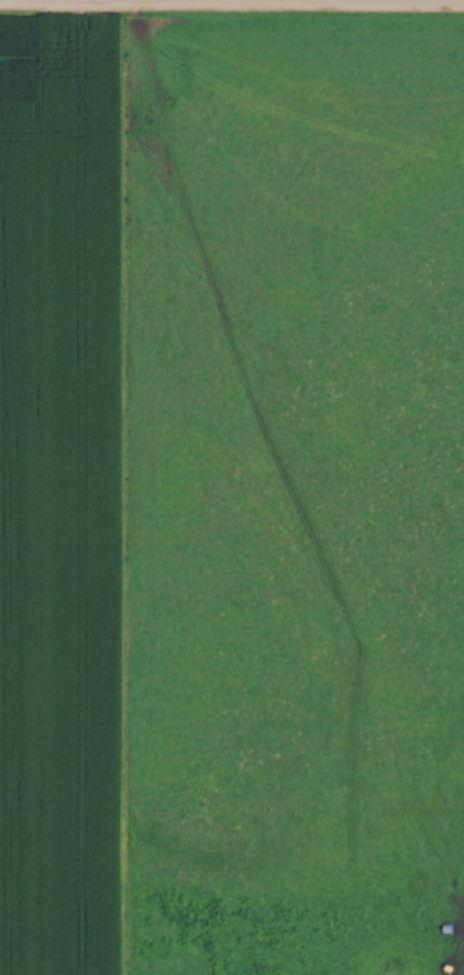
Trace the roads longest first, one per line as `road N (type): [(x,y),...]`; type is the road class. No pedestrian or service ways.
road 1 (residential): [(0,5),(463,8)]

